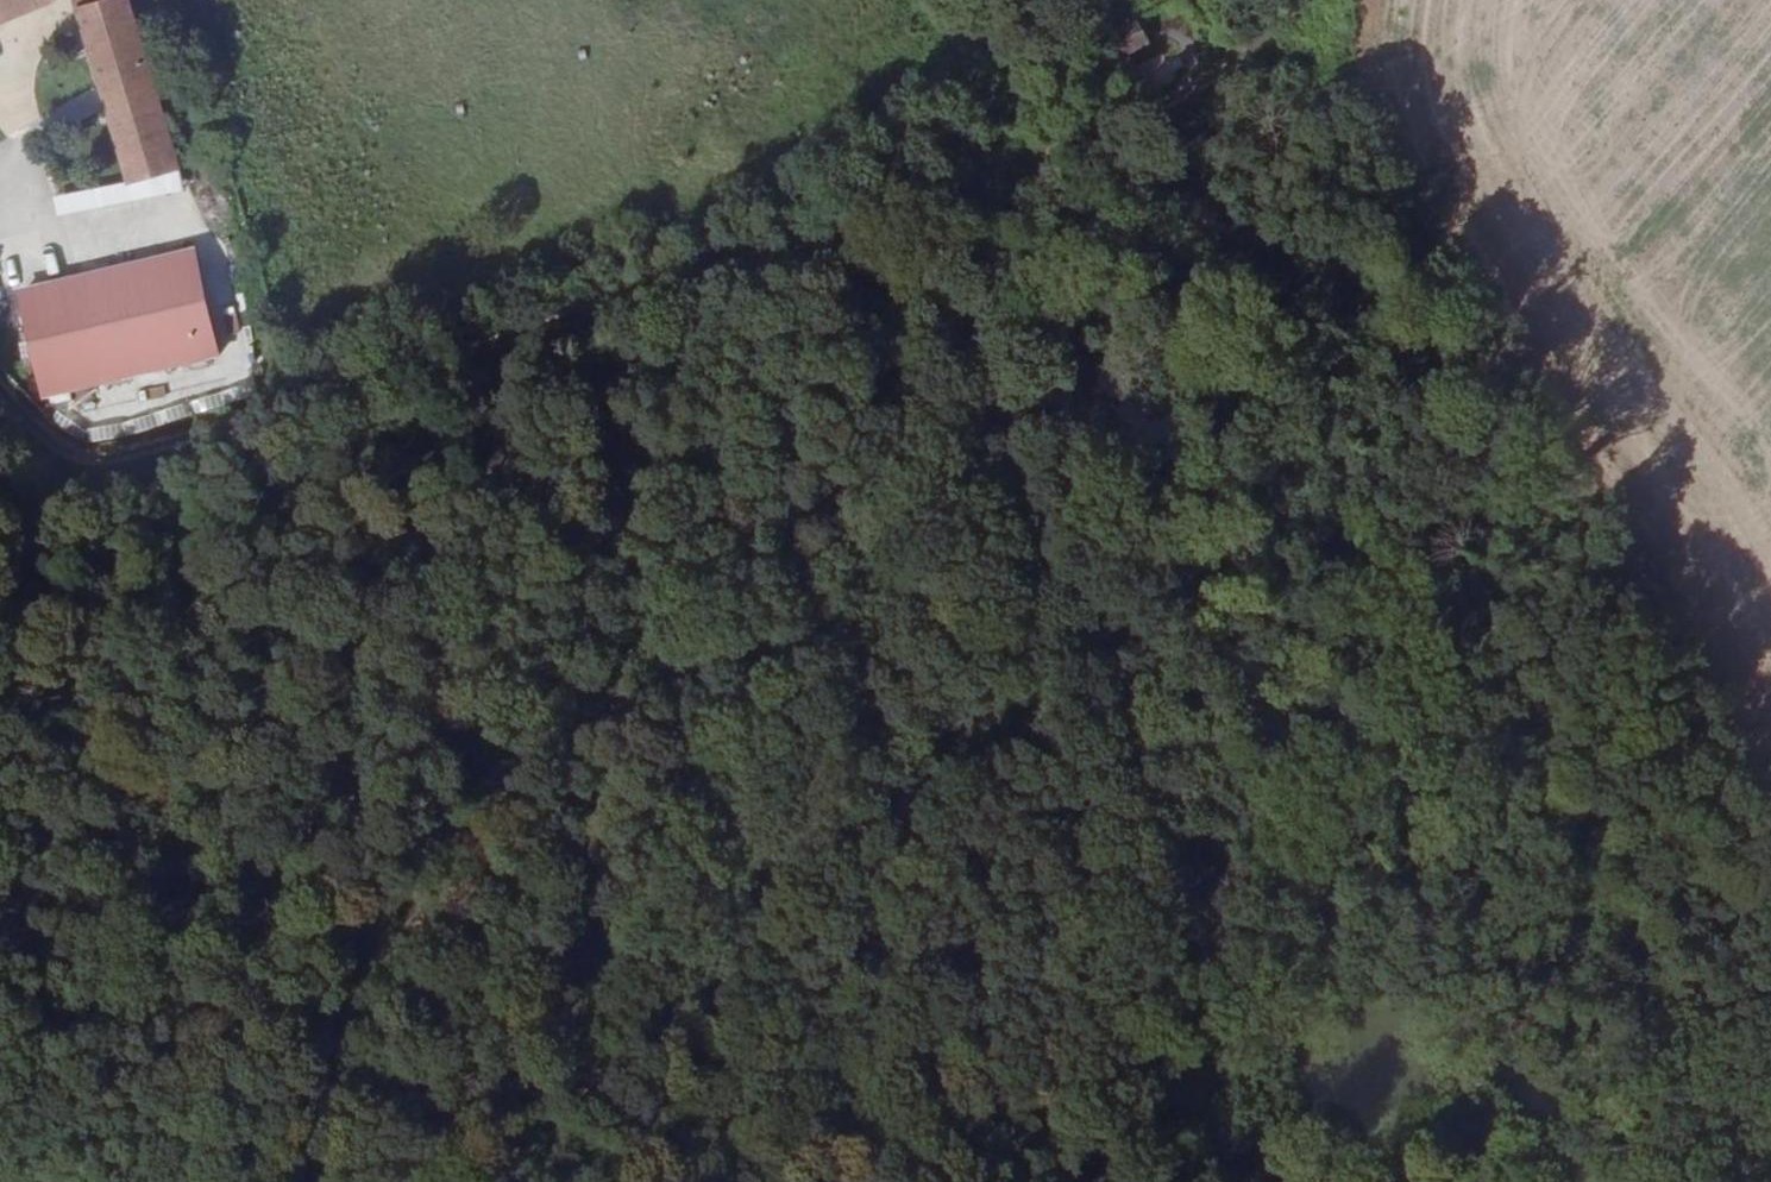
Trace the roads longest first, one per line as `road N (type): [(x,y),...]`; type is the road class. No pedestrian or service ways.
road 1 (track): [(0,396),(49,446),(97,468),(823,261),(1214,90),(1298,0)]

